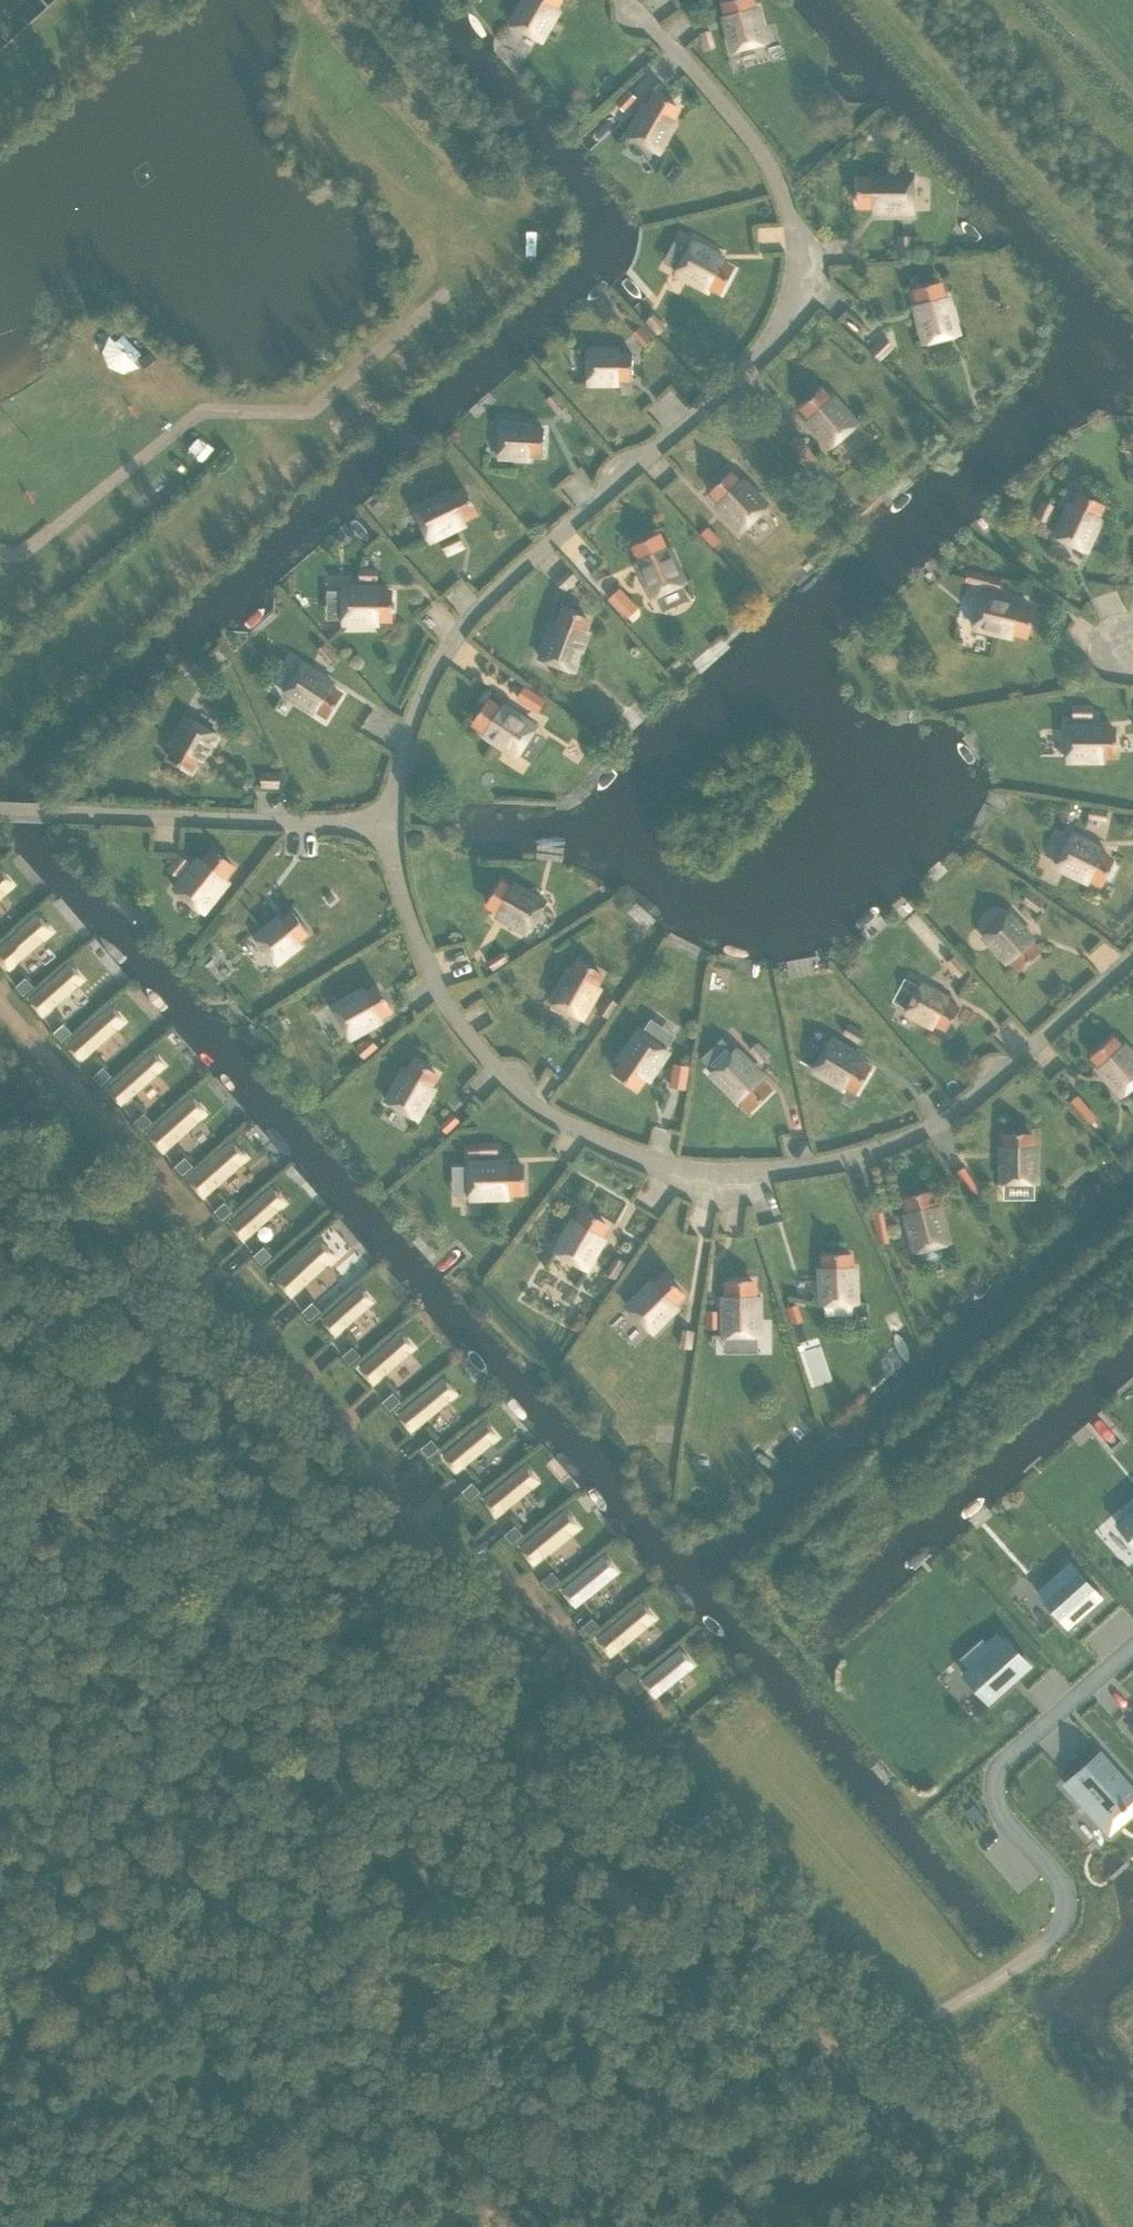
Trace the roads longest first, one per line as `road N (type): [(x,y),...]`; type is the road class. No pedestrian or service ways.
road 1 (track): [(751,2226),(684,2160),(0,1383)]
road 2 (track): [(489,1860),(485,1734),(499,1651),(469,1597),(434,1545),(0,1135)]
road 3 (track): [(1000,2226),(936,2159),(876,2118),(749,1967),(611,1890),(522,1865),(417,1853)]
road 4 (residential): [(824,2047),(873,2050),(988,1982),(1057,1927),(1065,1898),(1004,1818),(998,1773),(1011,1752),(1132,1644)]
road 5 (track): [(247,2226),(263,2207),(273,2170),(265,2062),(296,1968),(356,1891),(417,1853)]
road 6 (unclassified): [(0,811),(392,822)]
road 7 (track): [(0,2205),(157,2226)]

